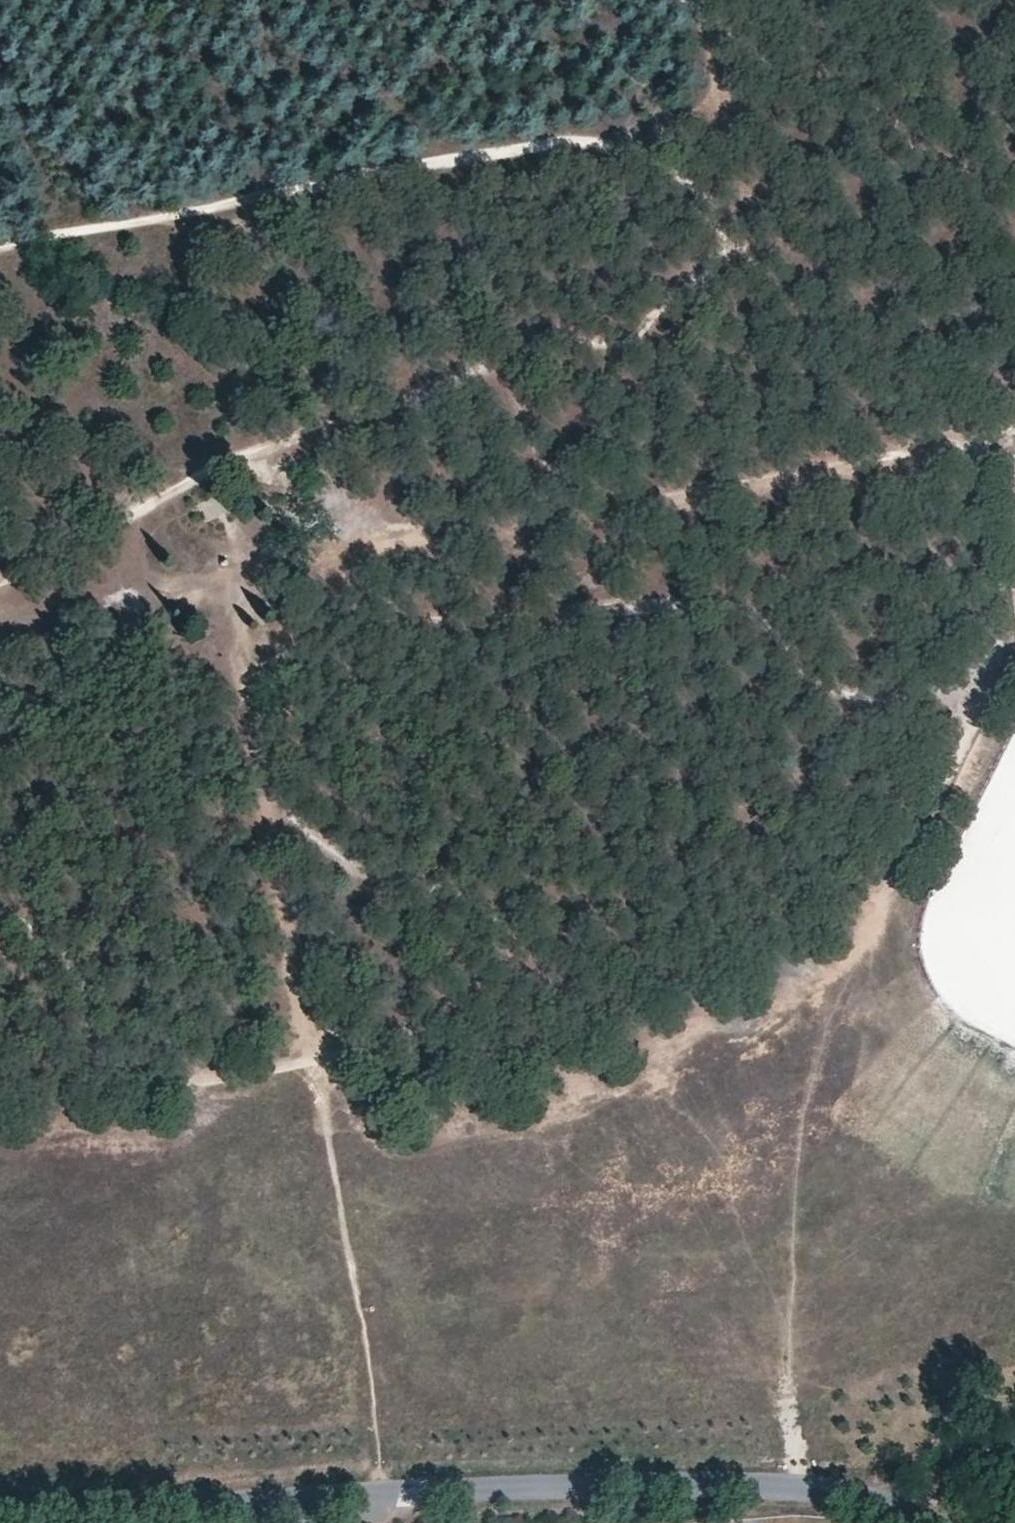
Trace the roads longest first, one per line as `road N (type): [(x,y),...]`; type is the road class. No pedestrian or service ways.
road 1 (track): [(0,583),(290,438),(498,362),(541,443),(598,511),(1014,430)]
road 2 (residential): [(939,1522),(887,1491),(847,1485),(661,1483),(0,1519)]

